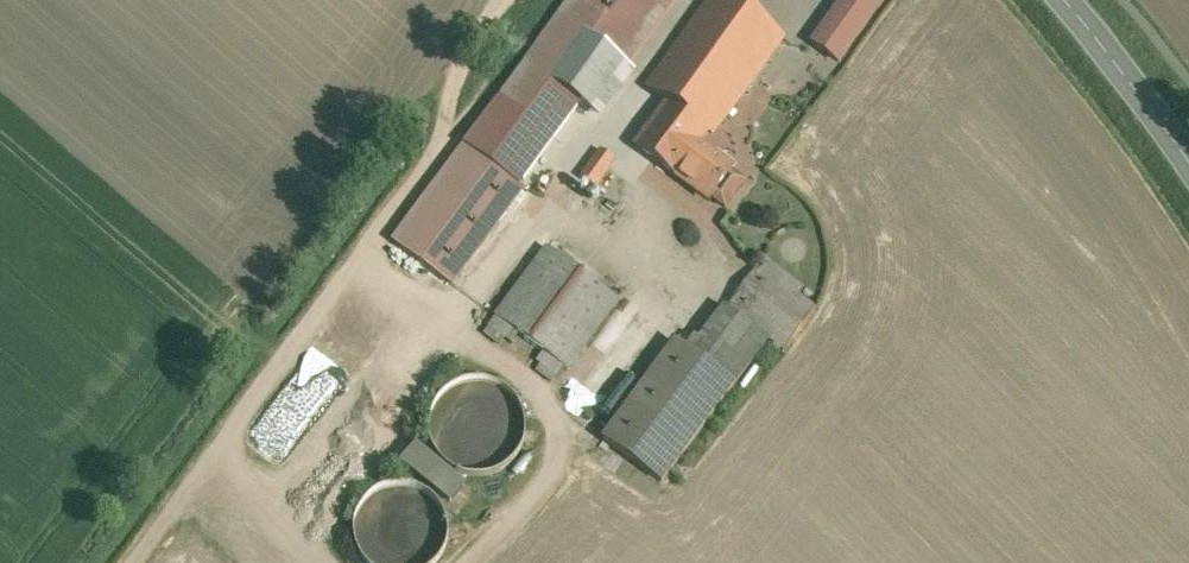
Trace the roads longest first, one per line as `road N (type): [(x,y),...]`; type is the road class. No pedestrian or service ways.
road 1 (secondary): [(1081,0),(1188,135)]

